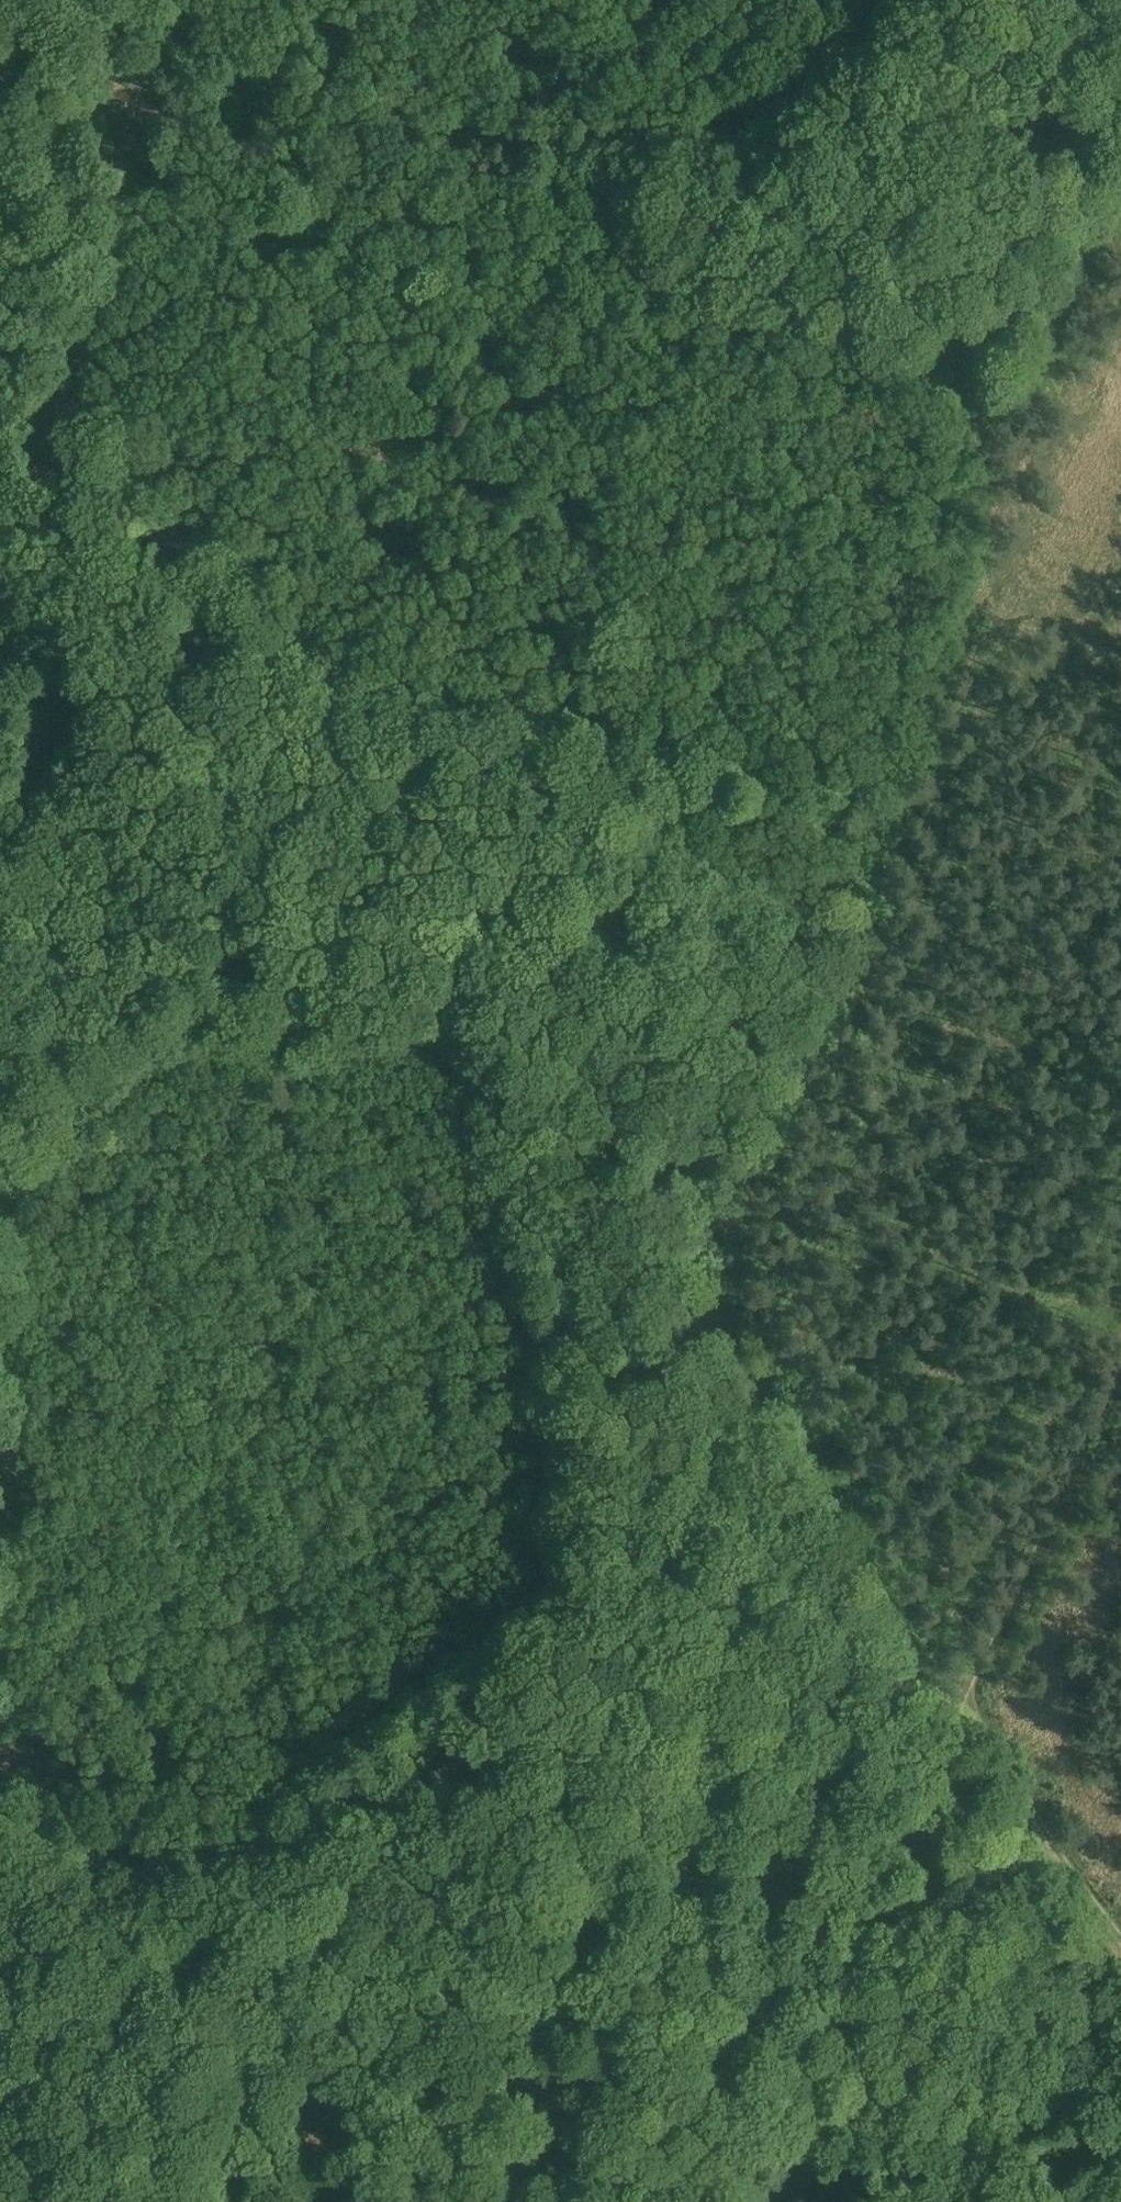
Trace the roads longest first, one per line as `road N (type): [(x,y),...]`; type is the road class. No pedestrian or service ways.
road 1 (track): [(964,1688),(637,1678),(576,1686),(471,1728),(269,1835),(180,1867),(121,1867),(0,1833)]
road 2 (track): [(769,2201),(821,2075),(868,1903),(964,1688)]
road 3 (track): [(964,1688),(1120,1361)]

